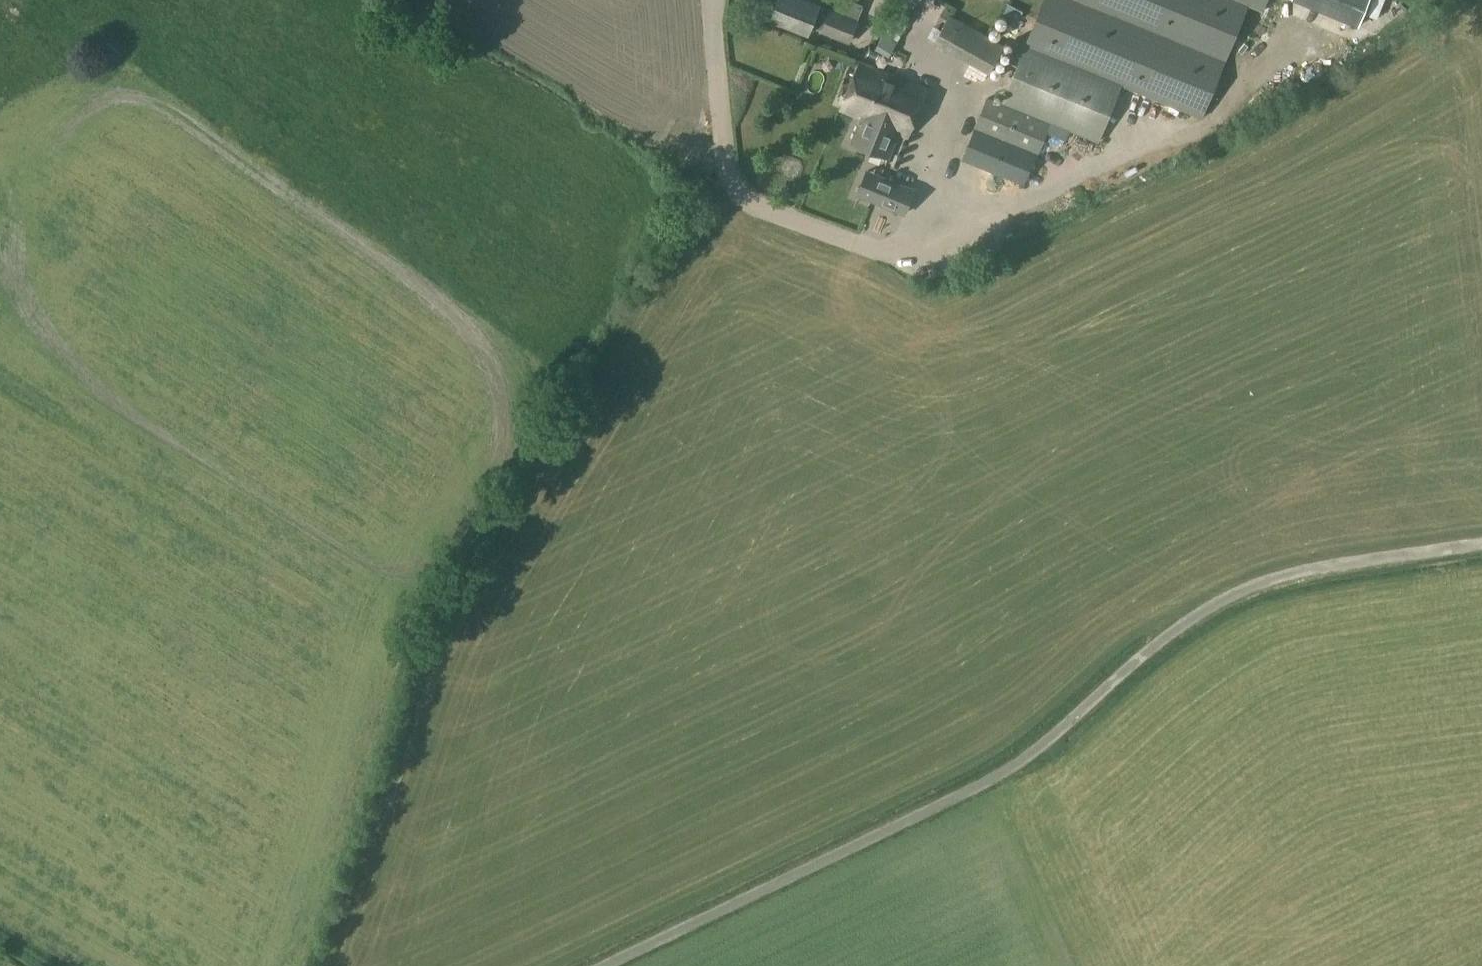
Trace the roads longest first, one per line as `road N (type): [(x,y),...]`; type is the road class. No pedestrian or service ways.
road 1 (unclassified): [(599,965),(1018,756),(1111,675),(1223,604),(1341,568),(1481,546)]

